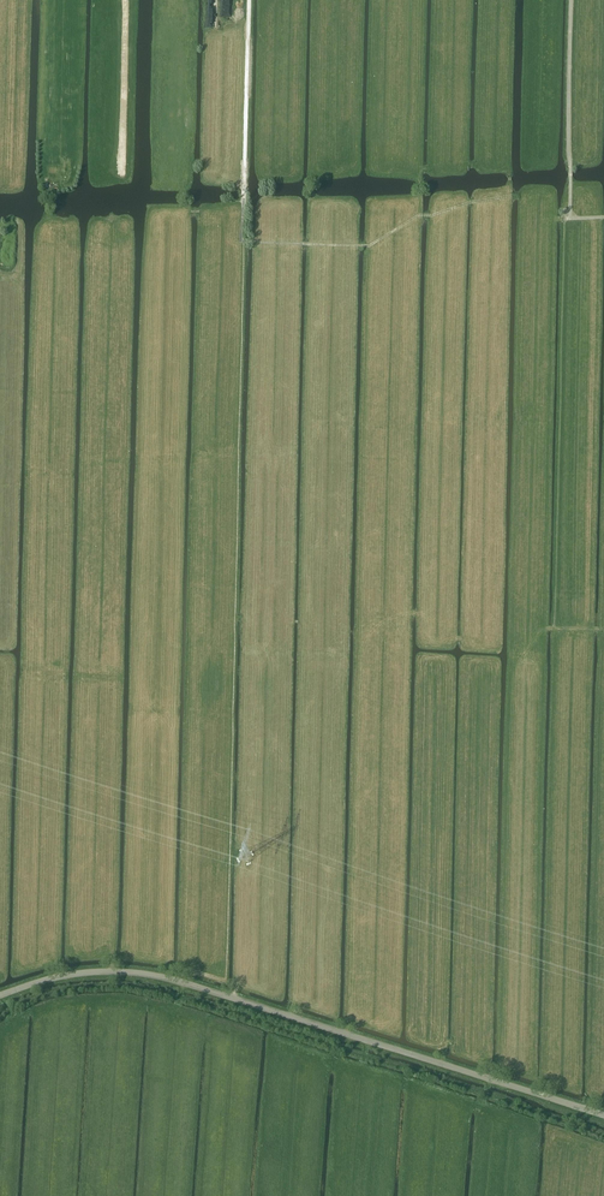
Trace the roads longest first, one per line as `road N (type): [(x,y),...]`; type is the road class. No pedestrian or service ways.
road 1 (track): [(572,0),(555,629),(603,630)]
road 2 (unclassified): [(0,996),(85,972),(158,977),(603,1115)]
road 3 (track): [(250,0),(241,241),(370,246),(418,216),(512,196),(548,215),(603,217)]
road 4 (track): [(177,1009),(185,970),(226,979),(235,619),(309,621)]
road 5 (track): [(235,619),(241,241)]

